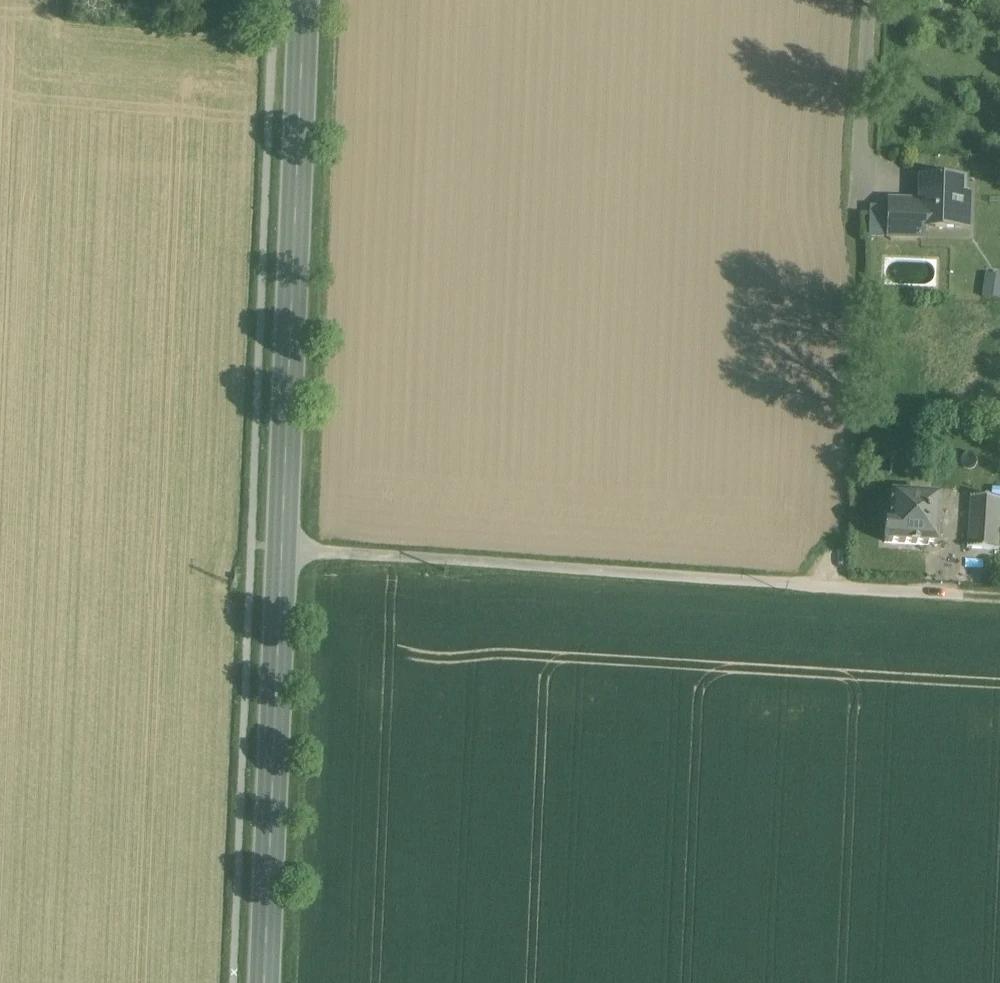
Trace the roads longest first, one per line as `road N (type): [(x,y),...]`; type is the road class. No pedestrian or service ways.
road 1 (primary): [(263,982),(305,0)]

